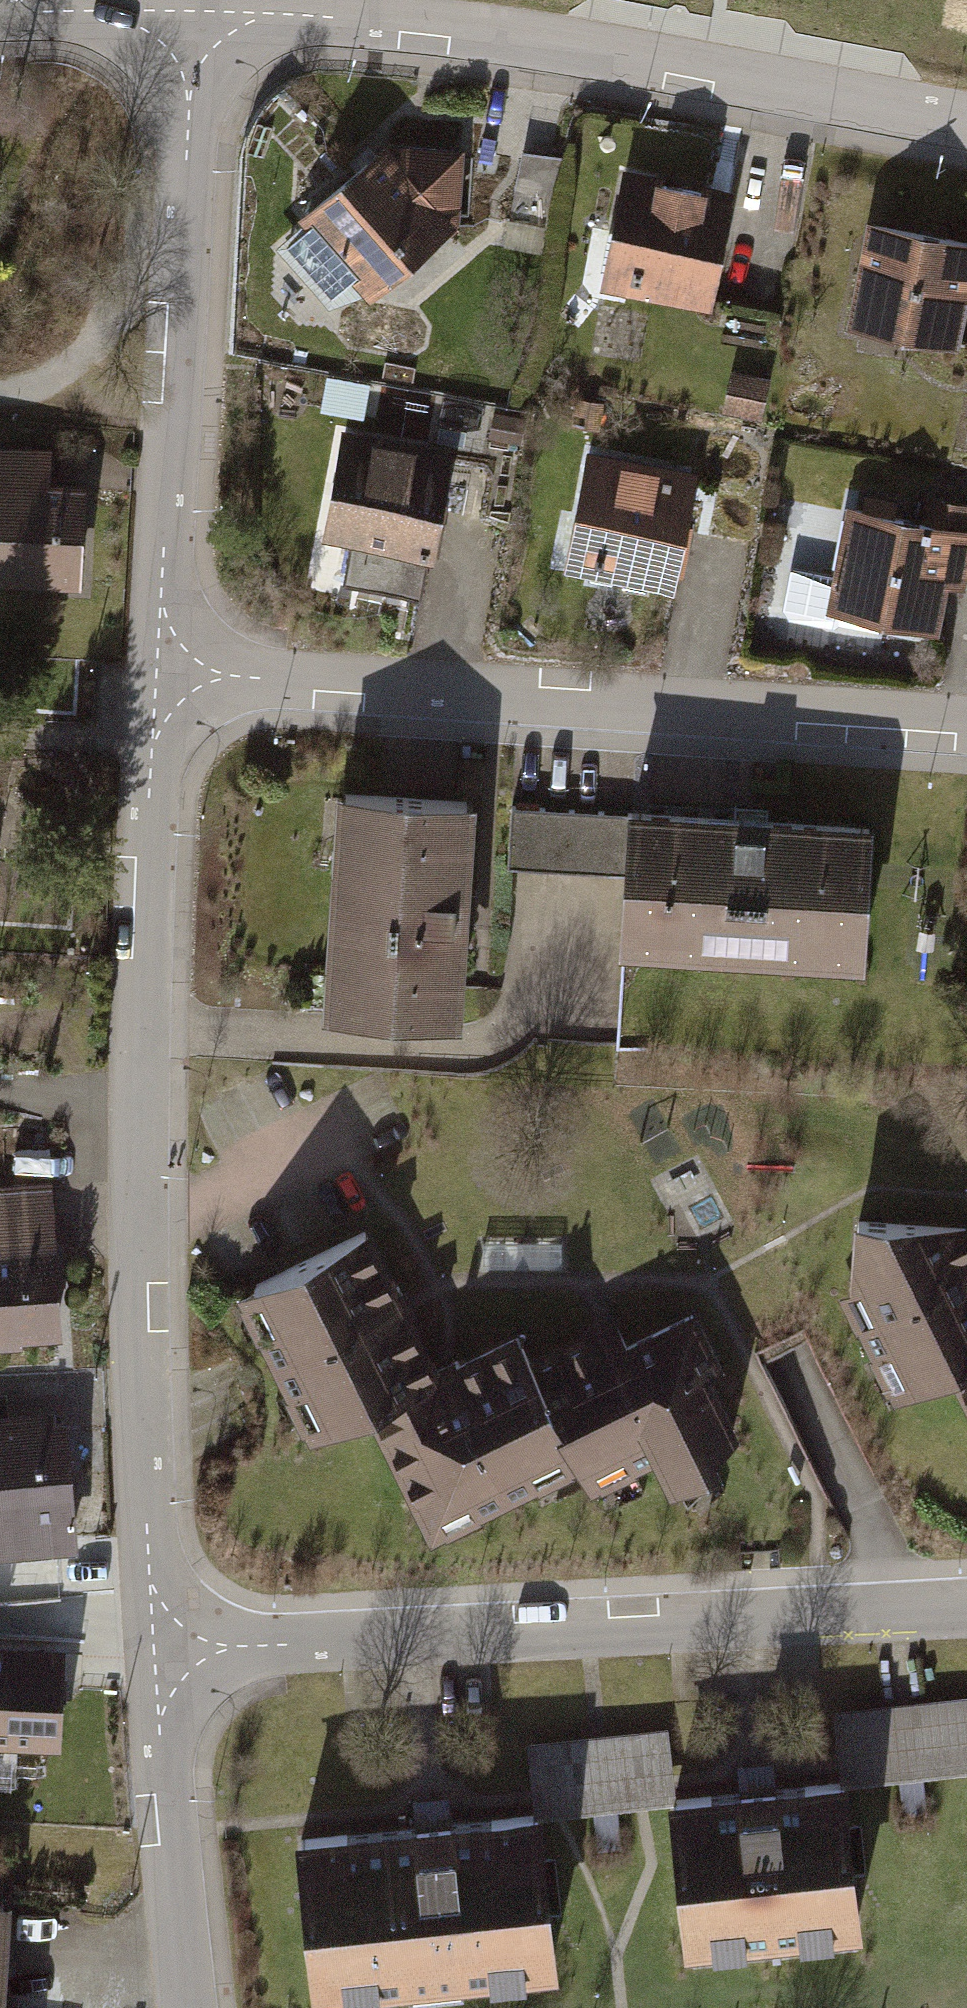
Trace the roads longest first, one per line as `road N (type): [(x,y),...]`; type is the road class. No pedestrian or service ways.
road 1 (residential): [(154,1658),(138,1213),(158,680)]
road 2 (residential): [(966,1597),(154,1658)]
road 3 (residential): [(966,724),(441,686),(158,680)]
road 4 (residential): [(966,121),(451,30),(184,13)]
road 5 (residential): [(158,680),(184,13)]
road 6 (residential): [(193,2007),(154,1658)]
road 7 (residential): [(184,13),(0,15)]

